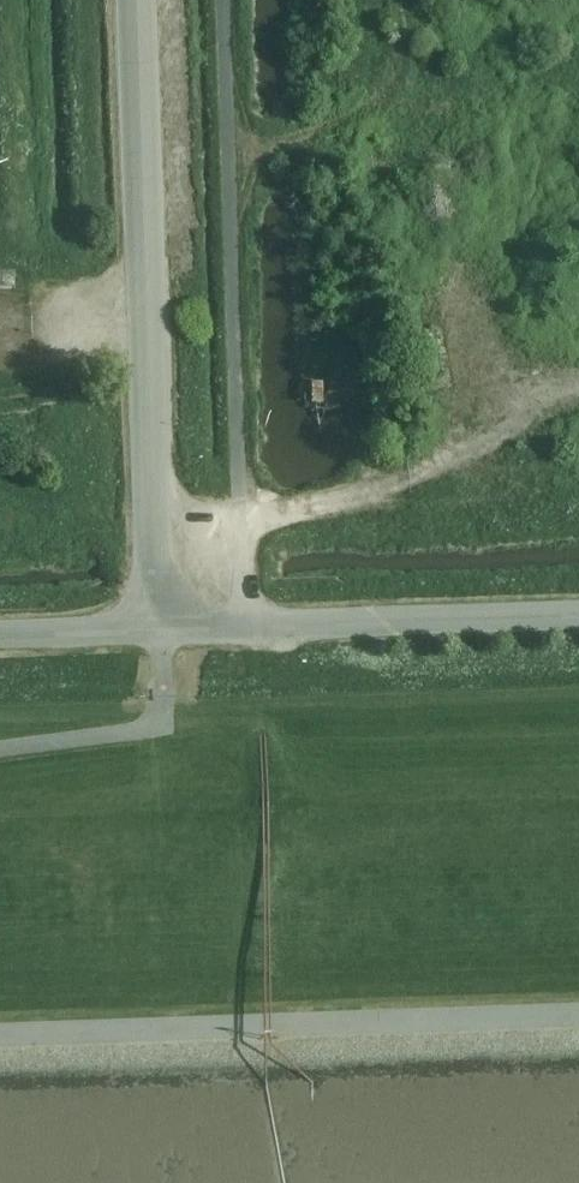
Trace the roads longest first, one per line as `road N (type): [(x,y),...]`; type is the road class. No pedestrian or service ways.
road 1 (unclassified): [(159,629),(138,0)]
road 2 (unclassified): [(578,612),(159,629)]
road 3 (track): [(241,514),(394,485),(486,428),(578,398)]
road 4 (track): [(230,154),(571,67)]
road 5 (track): [(0,751),(149,731),(166,700),(164,629)]
road 6 (unclassified): [(159,629),(0,634)]

